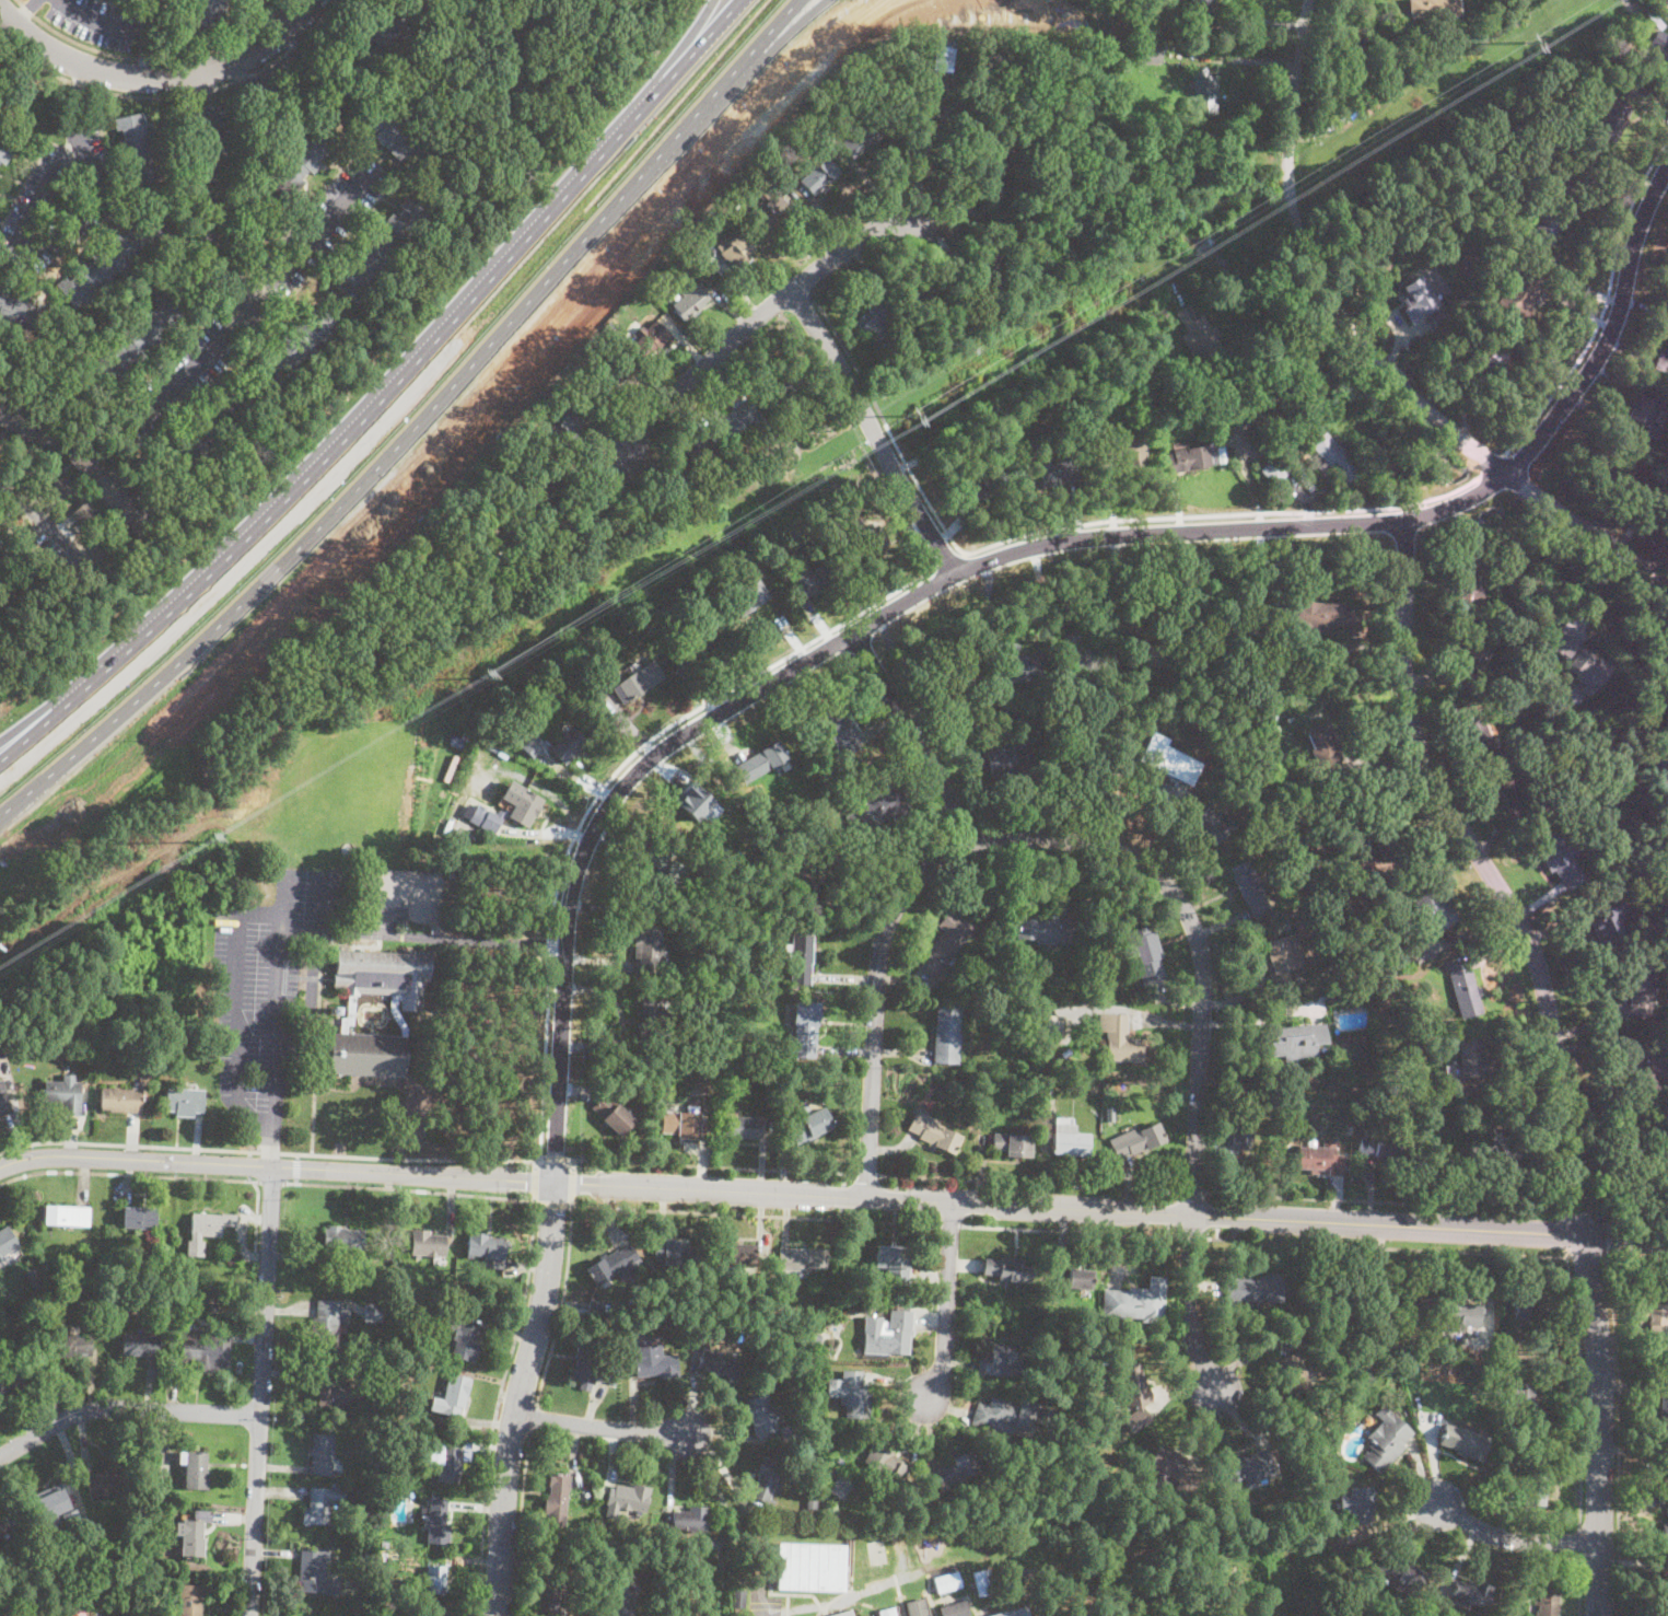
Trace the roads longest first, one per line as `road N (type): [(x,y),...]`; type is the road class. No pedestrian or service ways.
road 1 (residential): [(495,1615),(508,1455),(551,1229),(571,893),(610,800),(653,757),(1002,557),(1085,542),(1404,520),(1495,484),(1596,354),(1667,163)]
road 2 (tertiary): [(273,1166),(1585,1235)]
road 3 (motorway): [(0,820),(394,453),(800,0)]
road 4 (motorway): [(742,0),(616,146),(268,509),(0,756)]
road 5 (residential): [(1194,1214),(1204,988),(1197,941),(1181,910),(1133,860),(1064,840),(968,847),(929,870),(902,899),(882,960),(867,1198)]
road 6 (residential): [(1308,0),(1287,126),(1288,173),(1306,263),(1329,305),(1492,465),(1583,519),(1667,589)]
road 7 (residential): [(1404,520),(1402,664),(1411,723),(1432,782),(1526,933),(1585,1235)]
road 8 (residential): [(273,1166),(247,1615)]
road 9 (residential): [(923,211),(875,230),(795,288),(638,426),(621,456)]
road 10 (residential): [(1585,1235),(1601,1379),(1599,1615)]
road 11 (residential): [(311,0),(260,47),(199,79),(106,71),(56,54),(0,8)]
road 12 (residential): [(795,288),(956,579)]
road 13 (tertiary): [(0,1166),(60,1154),(273,1166)]
road 14 (residential): [(260,1414),(85,1409),(0,1454)]
road 15 (residential): [(250,307),(212,260),(211,160),(199,79)]
road 16 (residential): [(853,638),(922,747),(968,847)]
road 17 (residential): [(953,1204),(946,1356),(925,1397)]
road 18 (residential): [(1194,1214),(1193,1318),(1214,1391)]
road 19 (residential): [(1599,1539),(1512,1538),(1437,1504)]
road 20 (residential): [(517,1416),(676,1432)]
road 21 (motorway): [(710,0),(643,114)]

